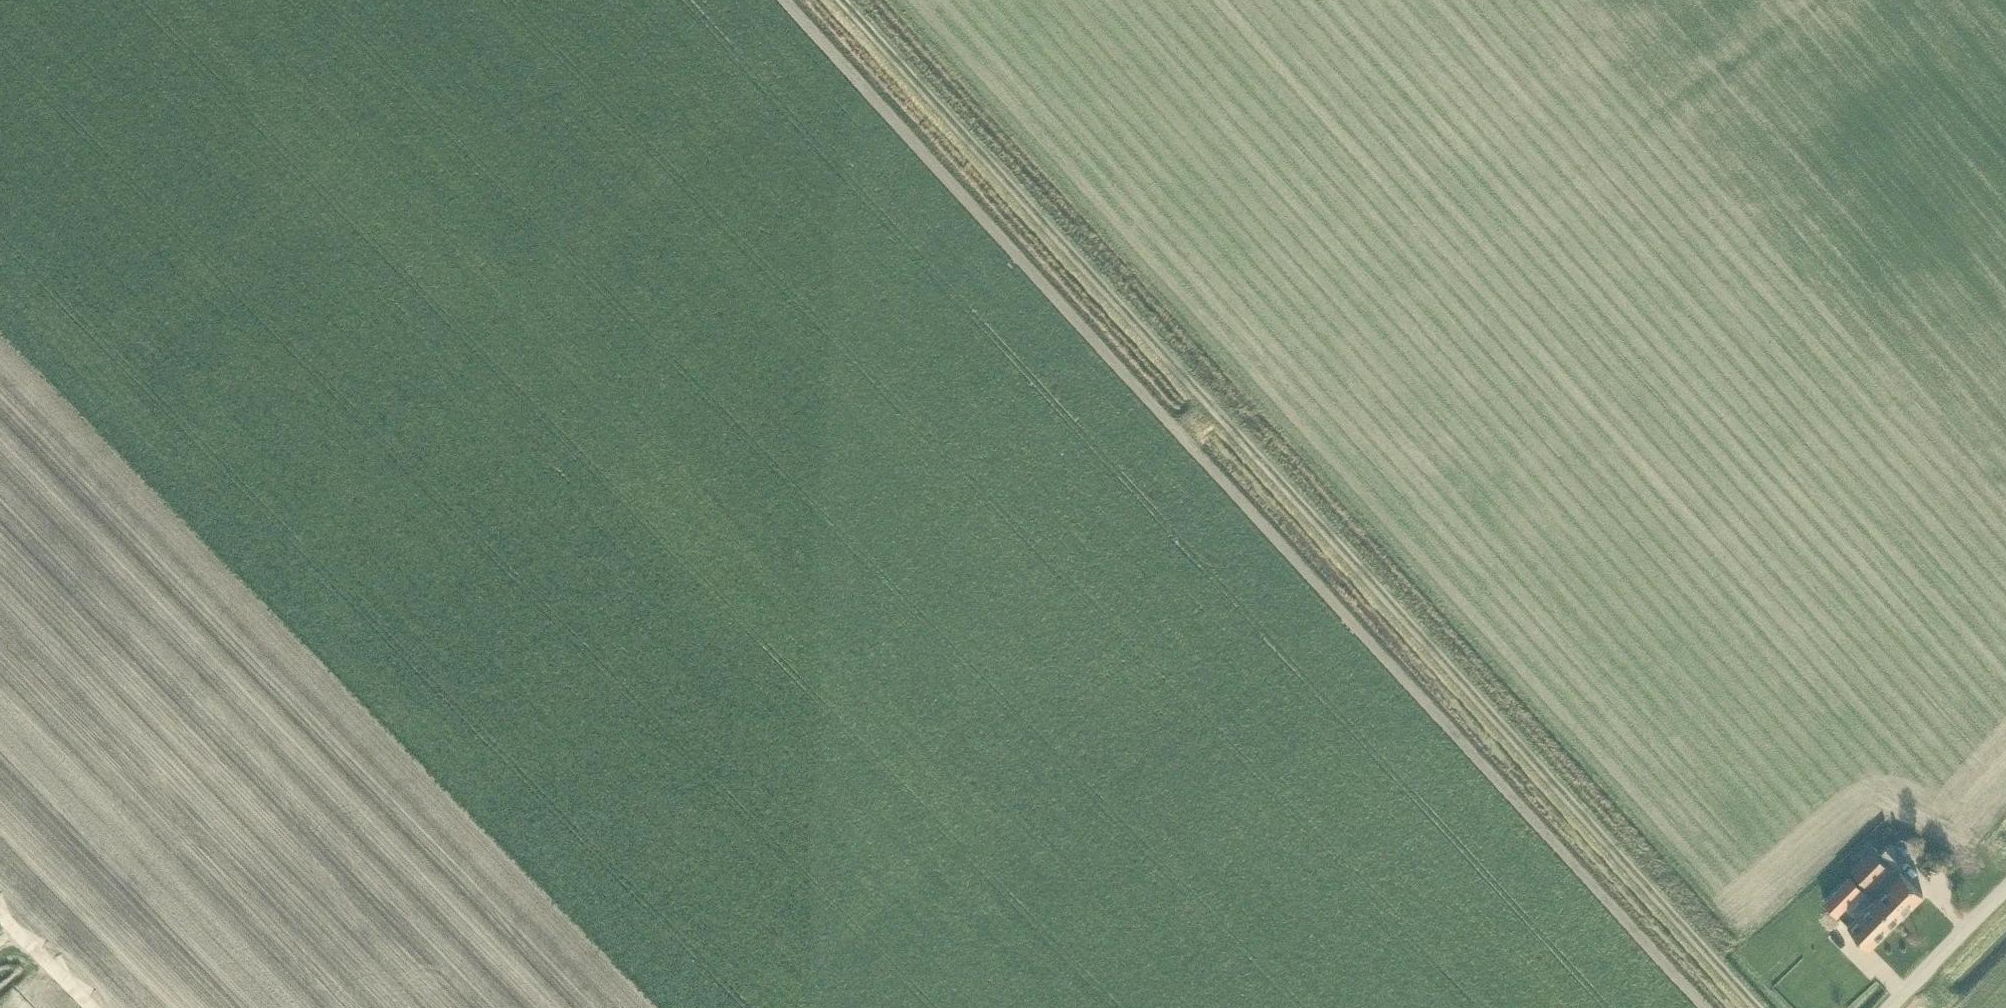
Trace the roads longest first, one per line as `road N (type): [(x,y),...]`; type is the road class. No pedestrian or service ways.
road 1 (track): [(1751,1007),(834,0)]
road 2 (unclassified): [(1893,1007),(2005,889)]

